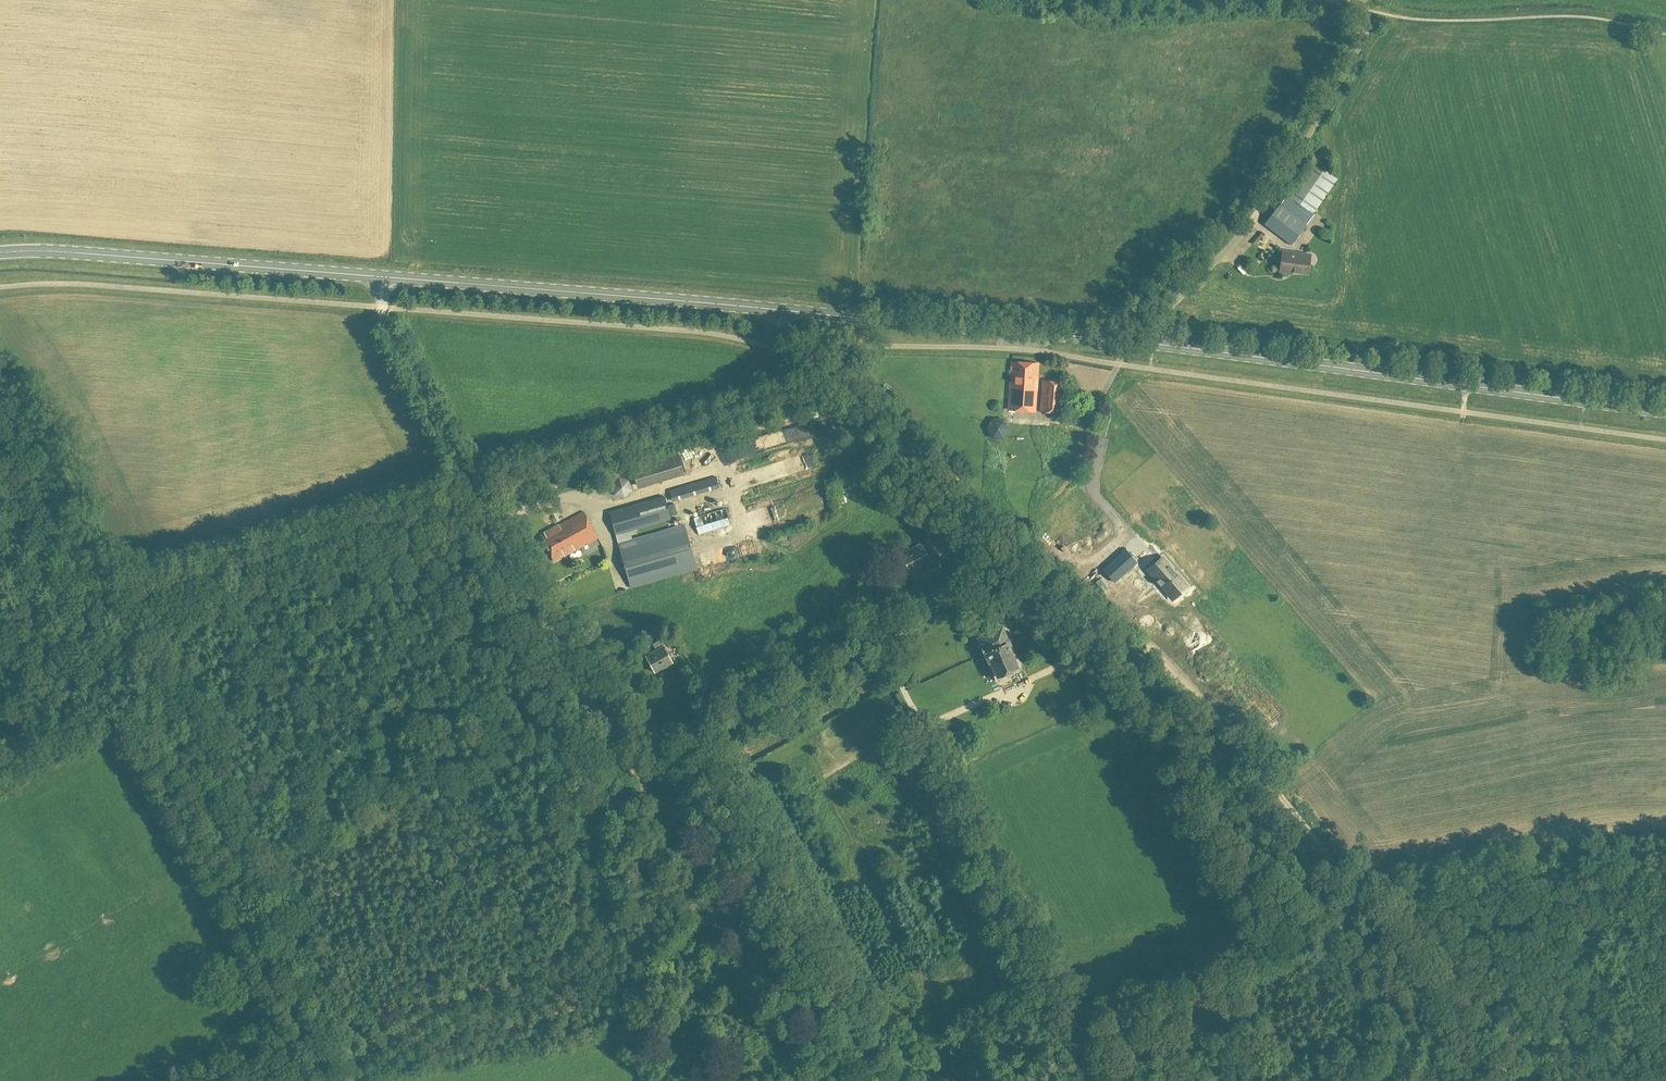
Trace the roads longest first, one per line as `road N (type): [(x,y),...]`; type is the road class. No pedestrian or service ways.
road 1 (secondary): [(1154,344),(777,307),(0,253)]
road 2 (track): [(837,380),(1151,645),(1517,1080)]
road 3 (secondary): [(1665,411),(1154,344)]
road 4 (track): [(597,709),(587,937),(546,980),(459,1011),(350,1080)]
road 5 (unclassified): [(1154,344),(1170,307),(1265,201),(1367,33),(1365,10),(1337,0)]
road 6 (track): [(670,749),(705,739),(865,654),(998,580),(1017,559)]
road 7 (track): [(471,483),(597,709),(622,731),(670,749)]
road 8 (track): [(379,277),(392,337),(466,471)]

